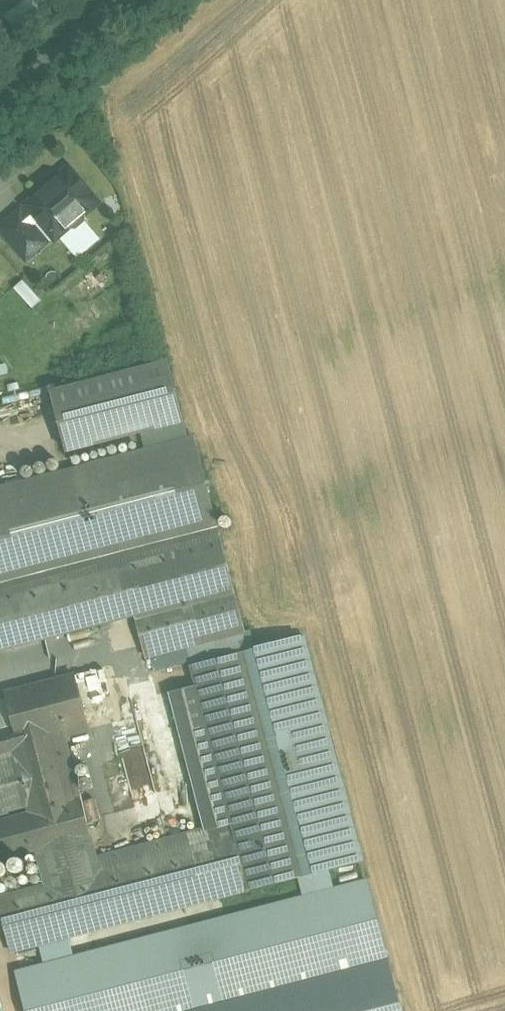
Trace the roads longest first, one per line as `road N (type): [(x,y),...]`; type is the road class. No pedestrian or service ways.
road 1 (unclassified): [(0,103),(122,0)]

